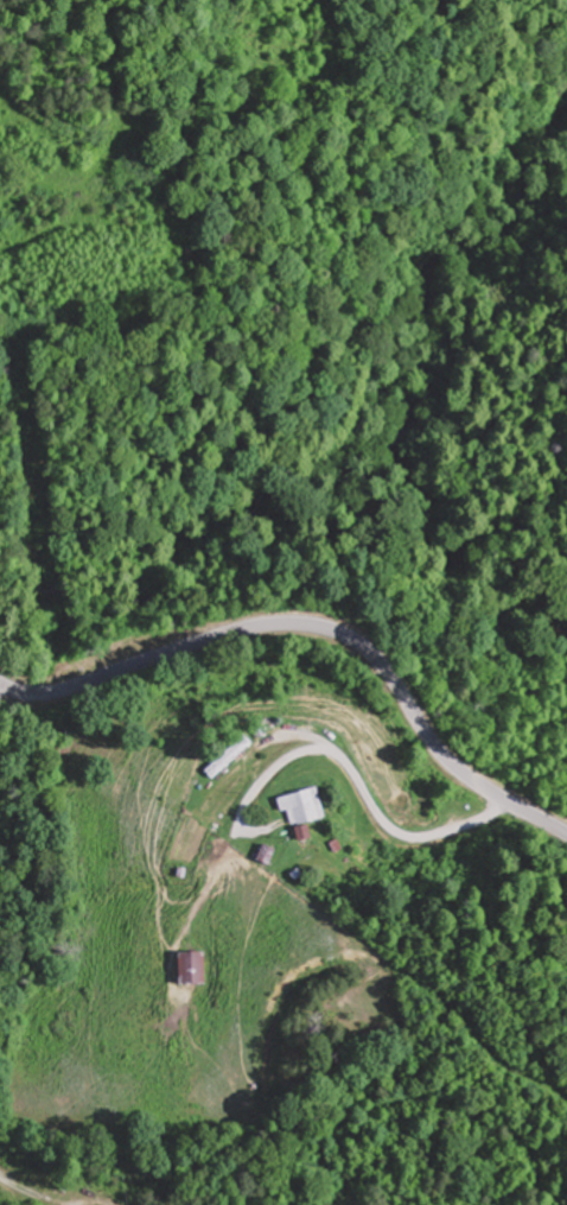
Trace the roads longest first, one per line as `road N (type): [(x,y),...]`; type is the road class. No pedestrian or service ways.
road 1 (secondary): [(566,832),(474,778),(356,642),(301,627),(242,633),(65,690),(27,690),(0,675)]
road 2 (residential): [(110,313),(98,126),(67,0)]

